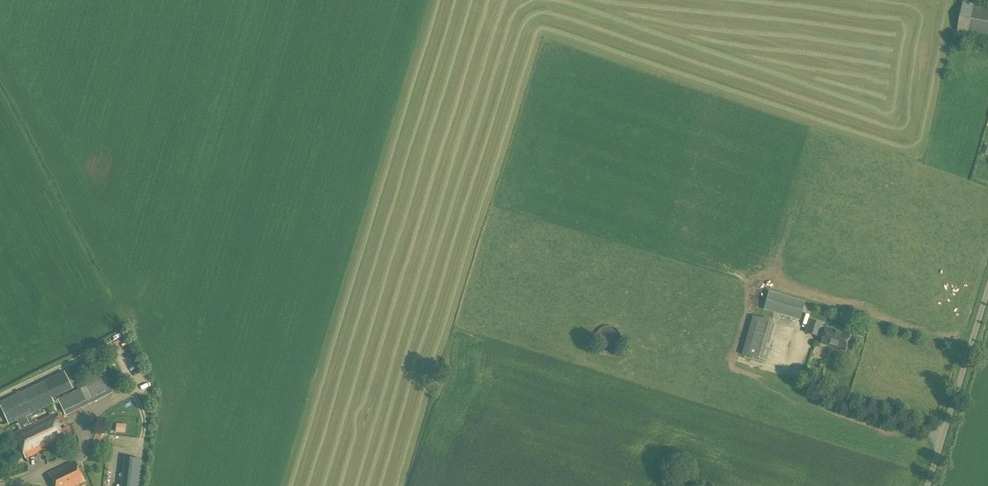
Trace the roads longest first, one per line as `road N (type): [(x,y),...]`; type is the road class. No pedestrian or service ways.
road 1 (unclassified): [(927,485),(987,289)]

